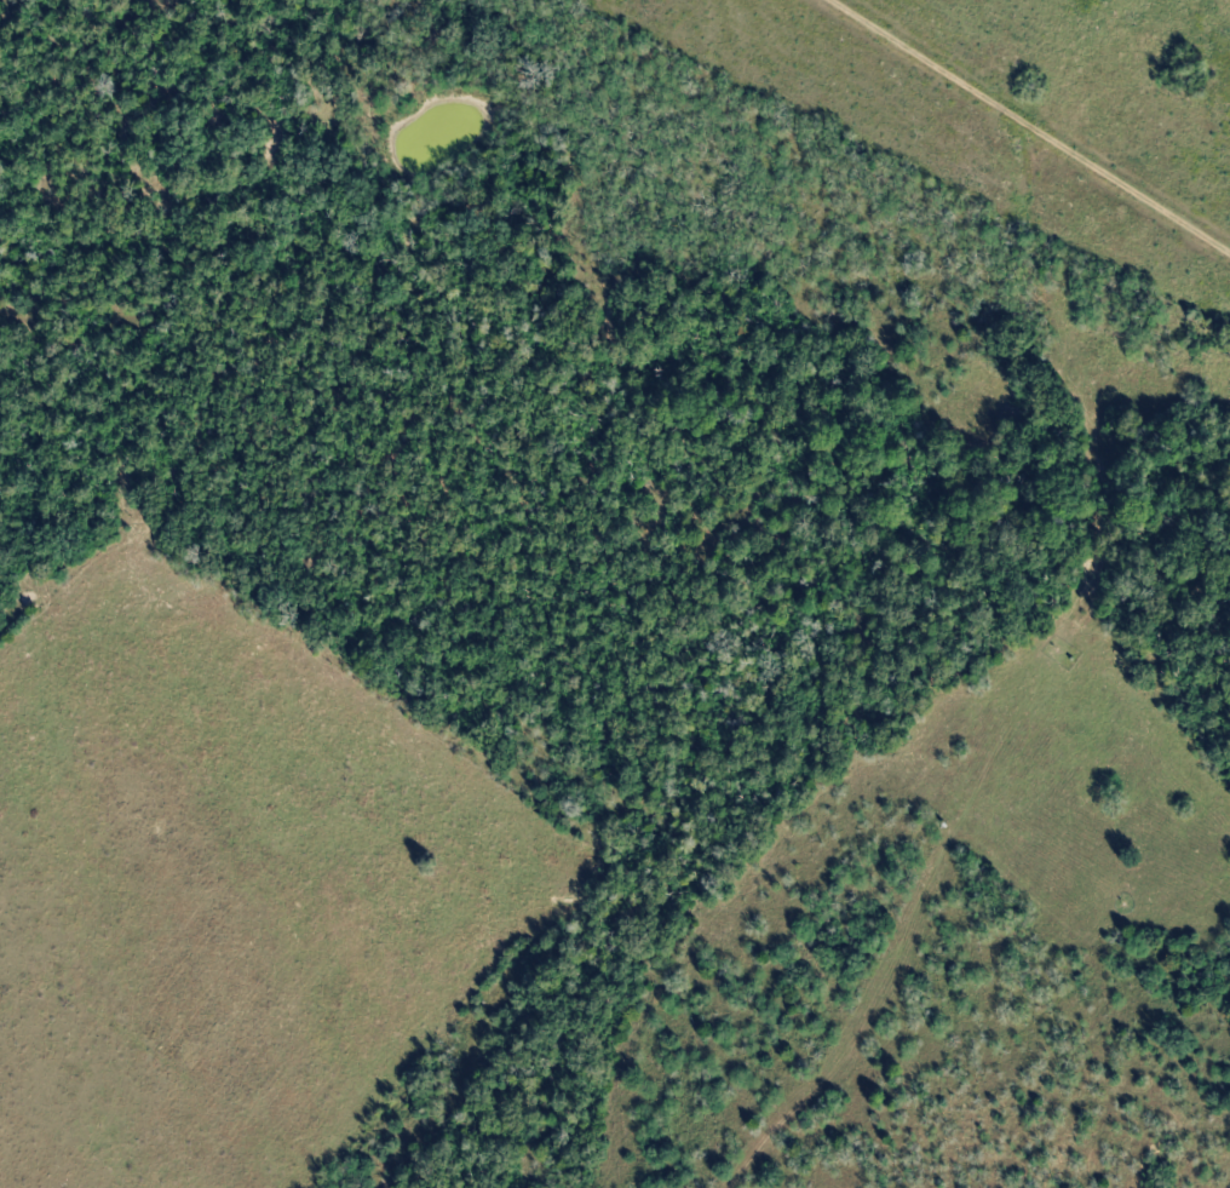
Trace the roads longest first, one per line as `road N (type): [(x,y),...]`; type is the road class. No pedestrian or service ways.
road 1 (residential): [(1229,256),(832,0)]

